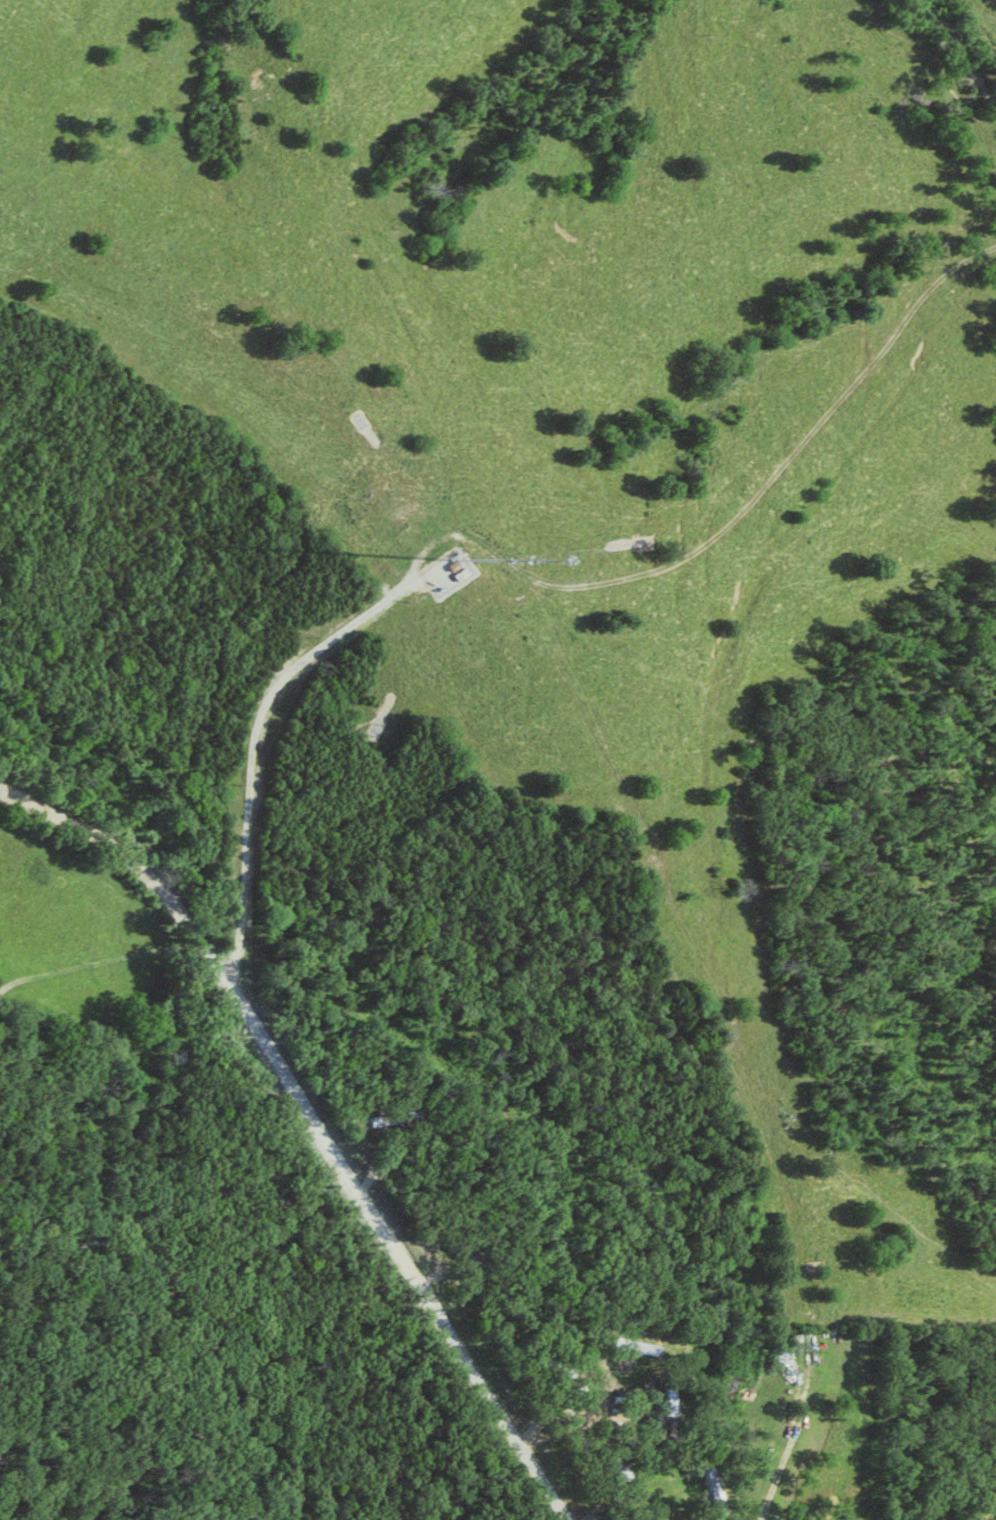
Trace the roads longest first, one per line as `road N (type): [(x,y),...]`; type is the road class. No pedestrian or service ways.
road 1 (residential): [(569,1519),(226,985),(130,863),(0,787)]

